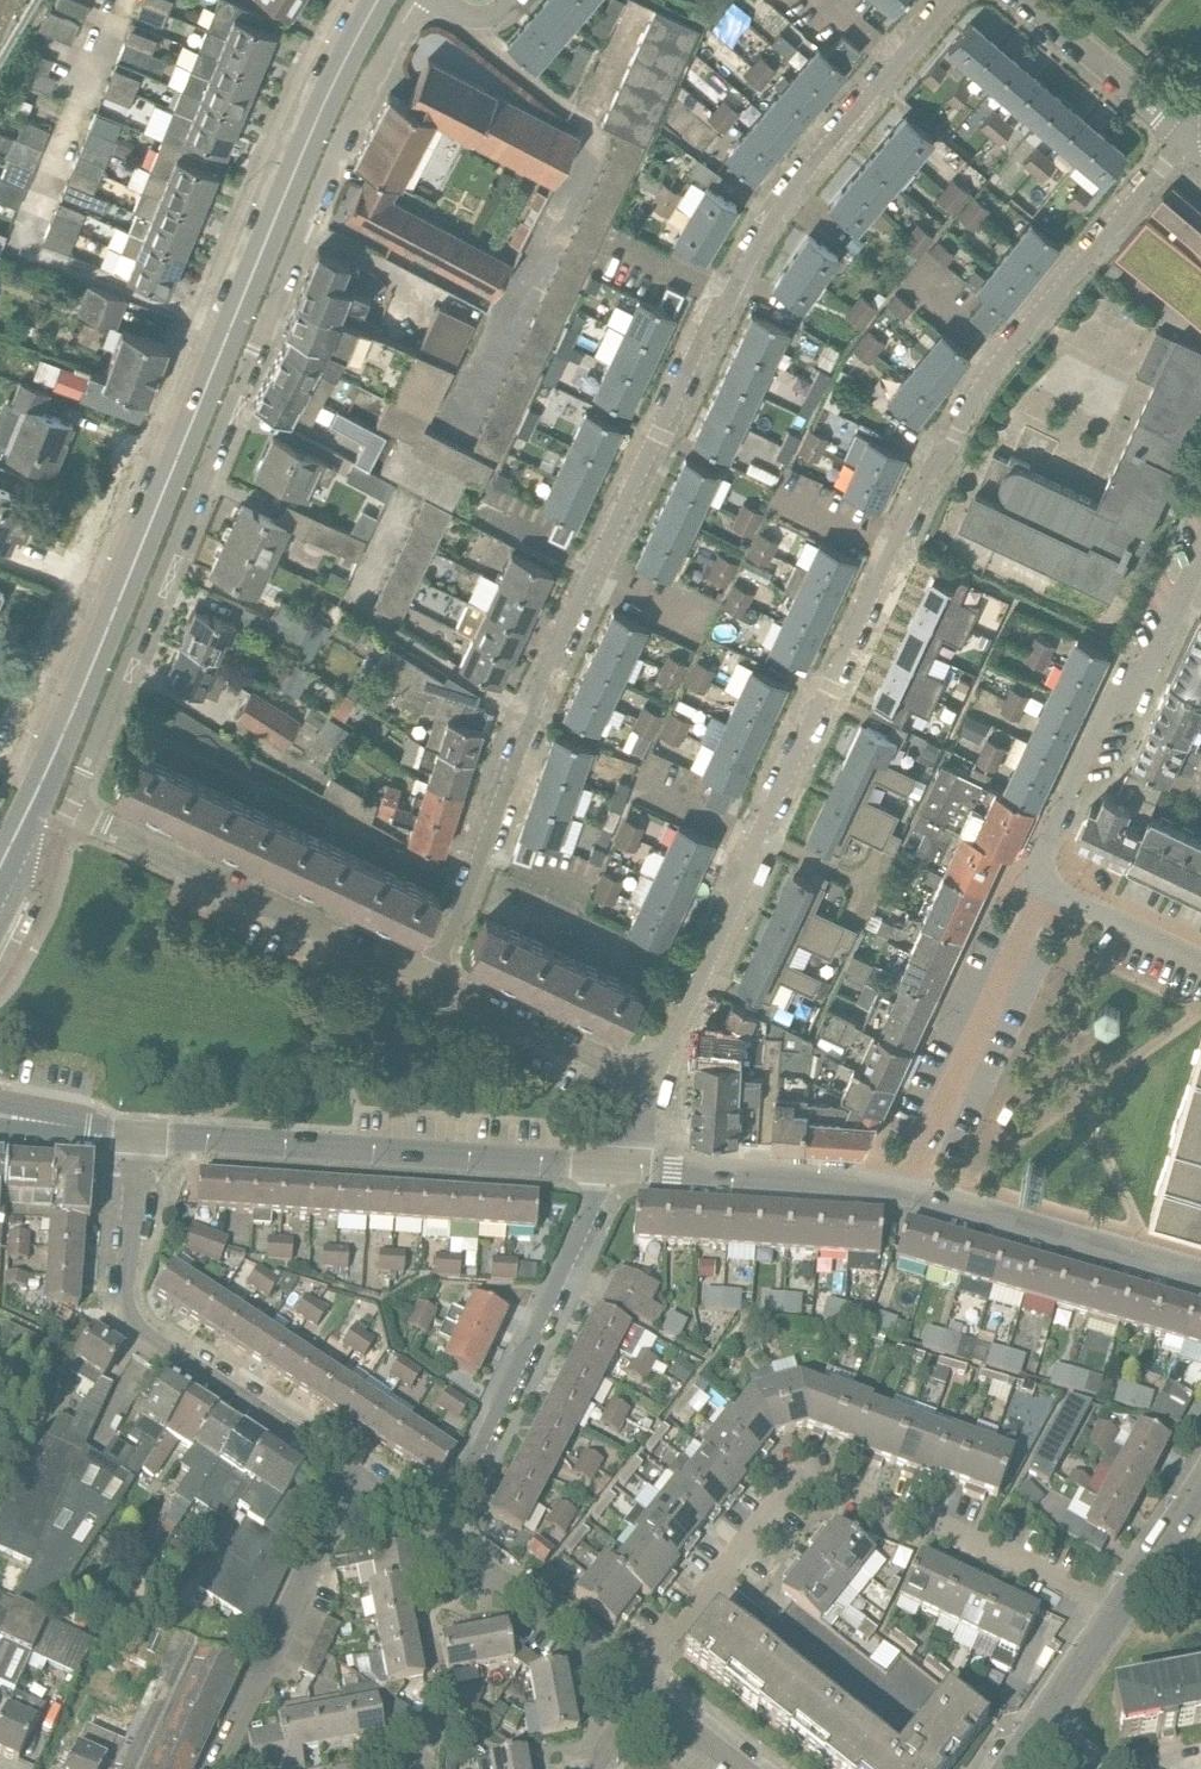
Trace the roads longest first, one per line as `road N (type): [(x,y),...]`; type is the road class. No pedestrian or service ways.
road 1 (residential): [(433,975),(524,729),(739,281),(794,188),(953,0)]
road 2 (residential): [(1190,142),(1056,290),(948,442),(658,1078)]
road 3 (tertiary): [(5,854),(310,136),(380,0)]
road 4 (residential): [(68,810),(311,220),(422,0)]
road 5 (residential): [(640,1691),(773,1502),(803,1481),(826,1481),(1120,1610)]
road 6 (residential): [(630,1166),(134,1131)]
road 7 (residential): [(353,1474),(127,1316),(119,1297),(134,1131)]
road 8 (residential): [(630,1166),(450,1545)]
road 9 (residential): [(433,975),(68,810)]
road 10 (residential): [(1046,880),(1043,858),(1200,536)]
road 11 (residential): [(896,1188),(1046,880)]
road 12 (residential): [(215,1768),(353,1474)]
road 13 (residential): [(1200,1274),(896,1188)]
road 14 (residential): [(896,1188),(630,1166)]
road 15 (residential): [(658,1078),(433,975)]
road 16 (residential): [(640,1691),(450,1545)]
road 17 (residential): [(1190,142),(1022,0)]
road 18 (residential): [(1120,1610),(1009,1768)]
road 19 (residential): [(1200,963),(1069,903),(1046,880)]
road 20 (residential): [(1200,1481),(1120,1610)]
road 21 (residential): [(134,1131),(0,1115)]
road 22 (residential): [(740,1768),(640,1691)]
road 23 (residential): [(450,1545),(353,1474)]

